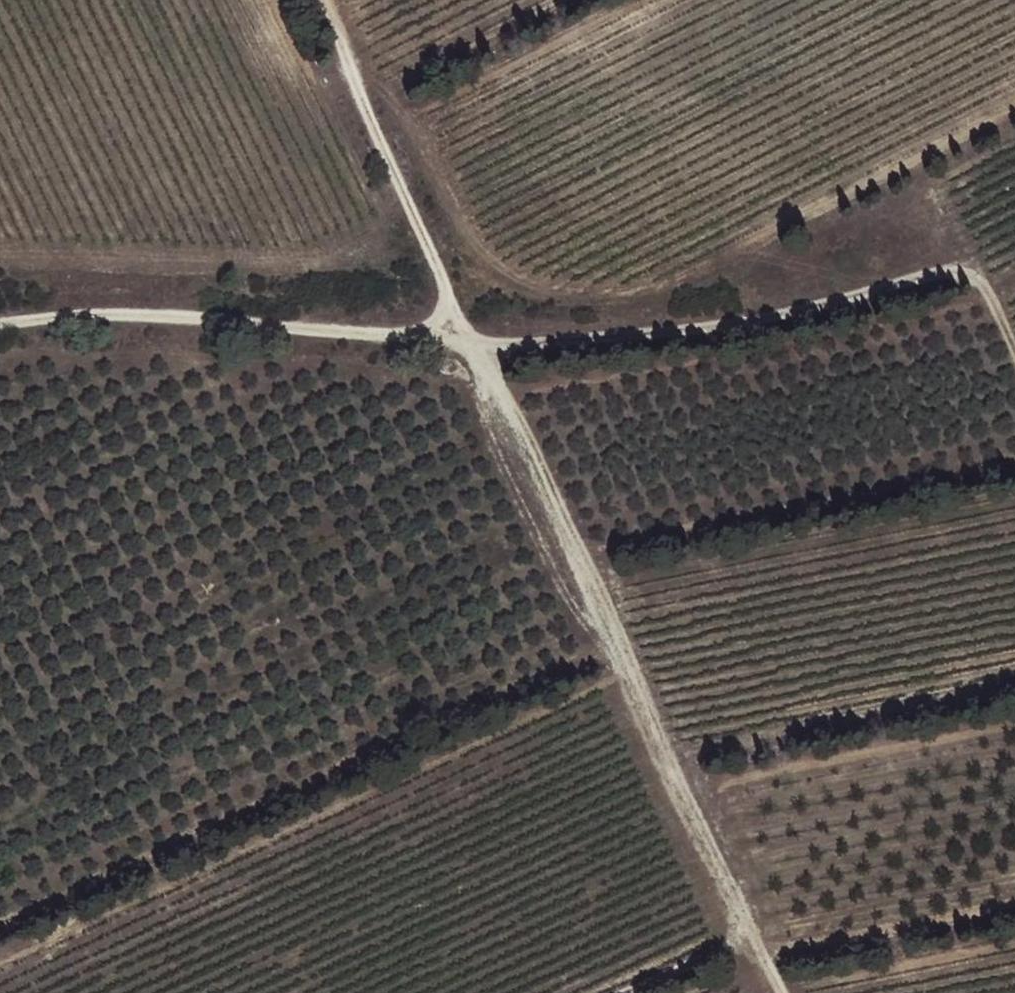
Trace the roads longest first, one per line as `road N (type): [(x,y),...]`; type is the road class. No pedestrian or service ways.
road 1 (track): [(1014,349),(985,289),(963,277),(929,275),(753,323),(471,345),(525,442),(782,992)]
road 2 (track): [(325,0),(360,101),(471,345),(98,313),(0,326)]
road 3 (track): [(636,992),(755,938)]

